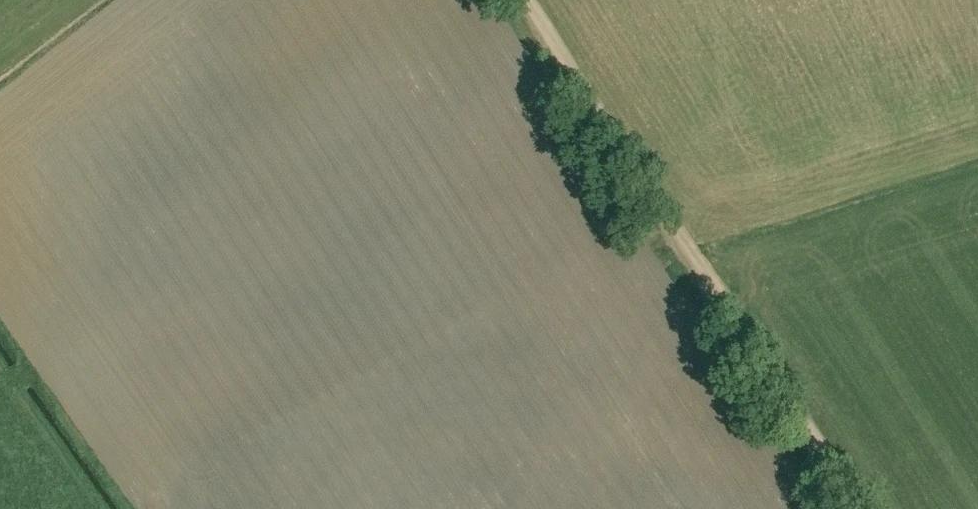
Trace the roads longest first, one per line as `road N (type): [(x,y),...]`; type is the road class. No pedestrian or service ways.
road 1 (track): [(860,508),(532,0)]

